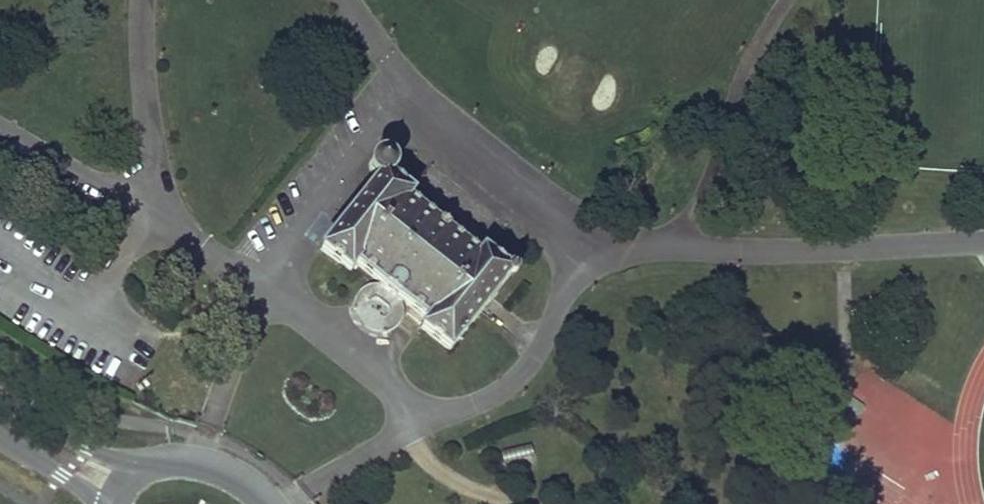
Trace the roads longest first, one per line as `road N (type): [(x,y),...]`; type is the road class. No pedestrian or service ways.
road 1 (tertiary): [(140,459),(90,446),(0,394)]
road 2 (tertiary): [(276,503),(221,464),(172,454),(140,459)]
road 3 (tertiary): [(0,435),(102,503)]

